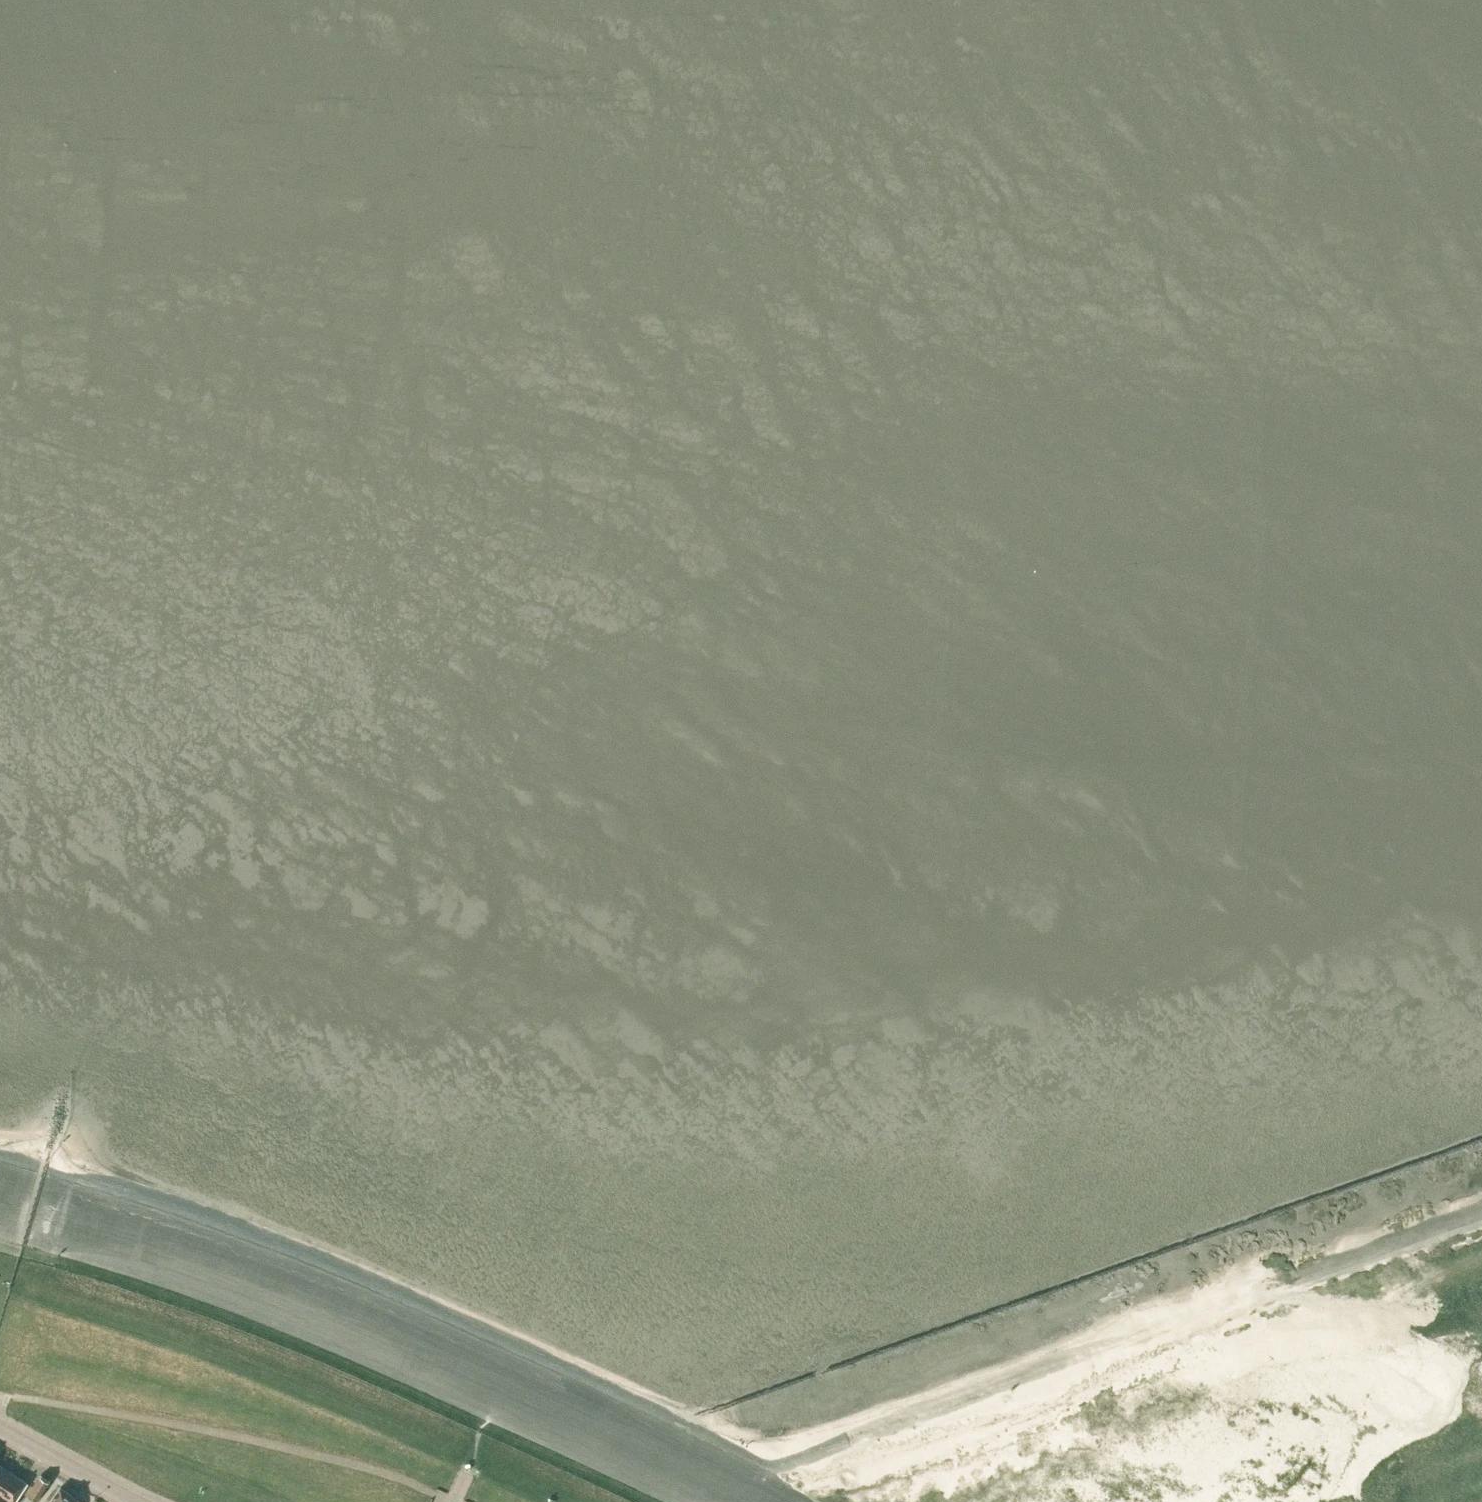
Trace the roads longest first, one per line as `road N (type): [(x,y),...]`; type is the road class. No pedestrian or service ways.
road 1 (tertiary): [(133,1501),(0,1434)]

